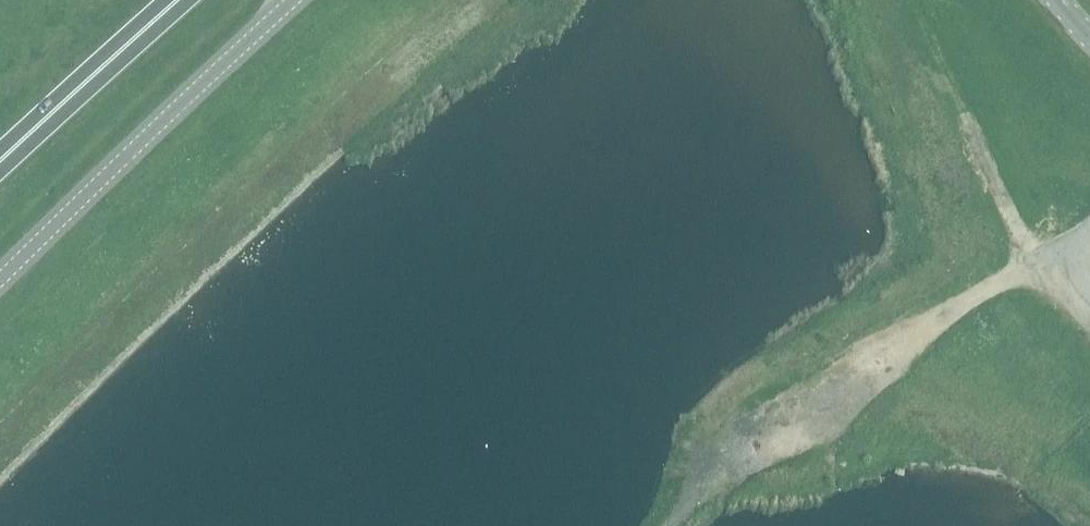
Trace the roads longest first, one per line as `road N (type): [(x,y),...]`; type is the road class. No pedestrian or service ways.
road 1 (tertiary): [(0,281),(293,0)]
road 2 (track): [(1077,251),(1033,258),(764,439)]
road 3 (track): [(1033,258),(914,0)]
road 4 (trunk): [(0,161),(175,0)]

